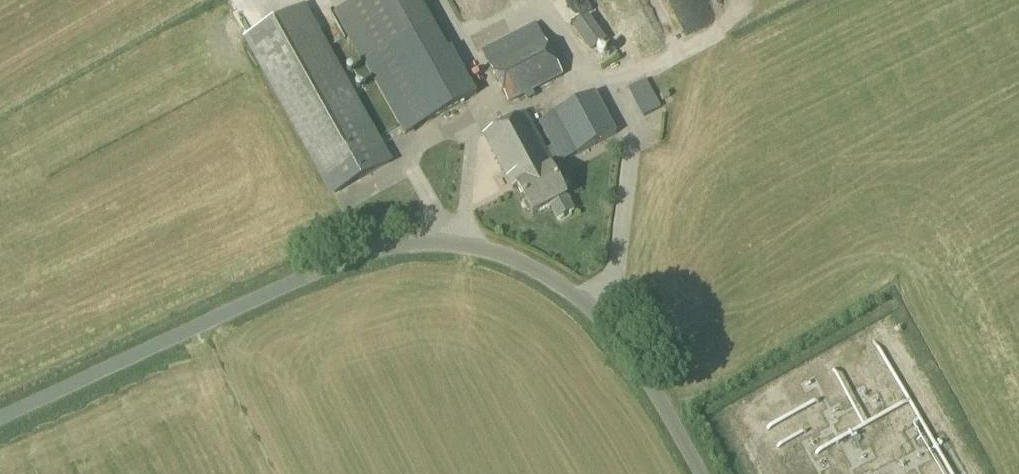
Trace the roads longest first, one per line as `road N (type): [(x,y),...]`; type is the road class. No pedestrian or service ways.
road 1 (unclassified): [(702,473),(638,363),(592,310),(547,274),(464,244),(397,247),(337,264),(0,417)]

